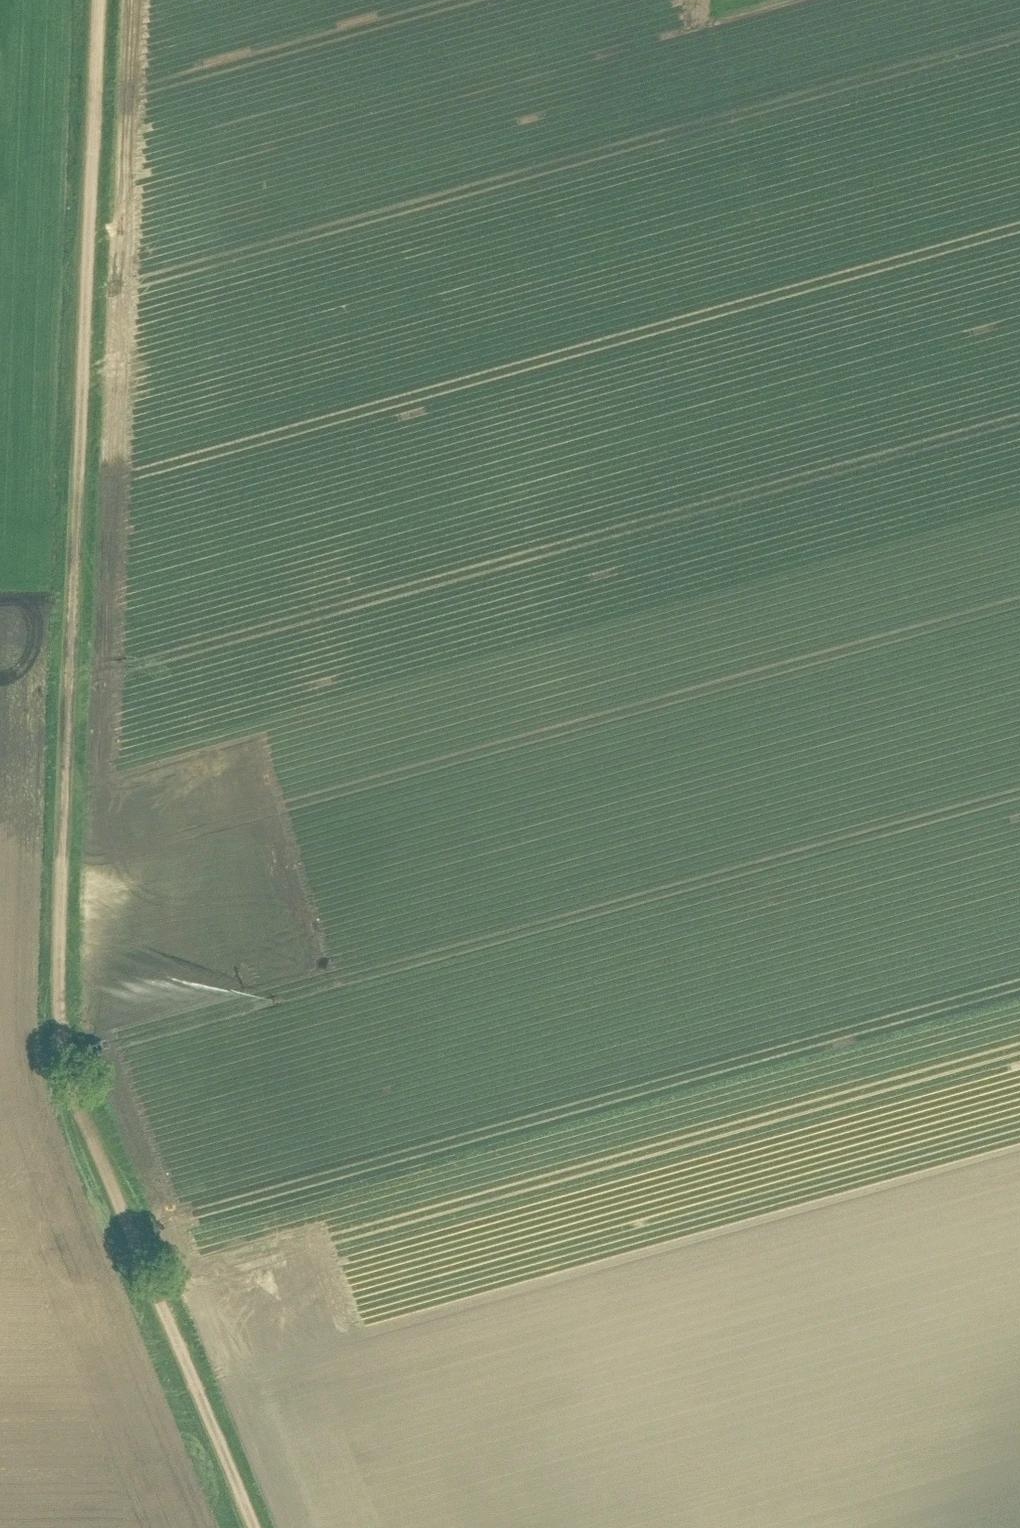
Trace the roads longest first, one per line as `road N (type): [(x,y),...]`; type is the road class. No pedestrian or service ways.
road 1 (track): [(98,0),(59,937),(64,1045),(252,1527)]

